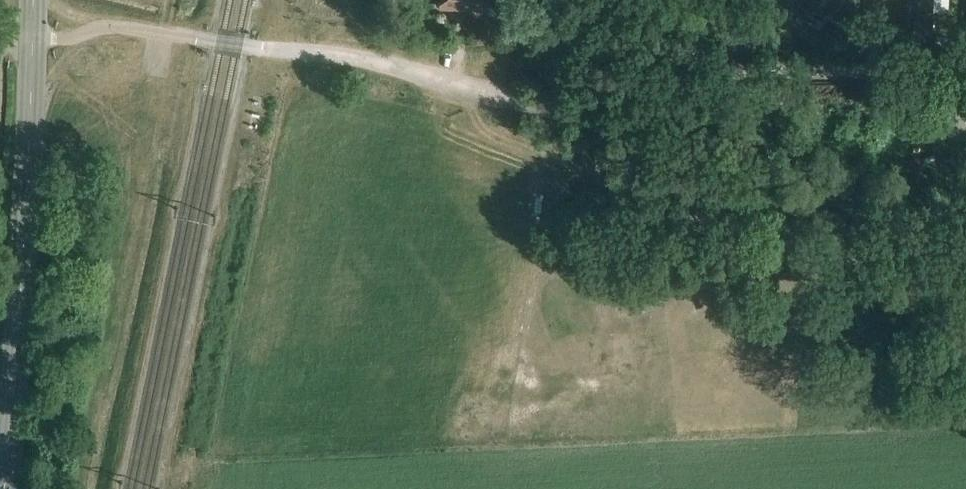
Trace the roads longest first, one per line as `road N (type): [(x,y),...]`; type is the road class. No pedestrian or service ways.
road 1 (track): [(965,70),(694,73),(533,103),(369,64),(129,30),(32,40)]
road 2 (secondary): [(5,488),(26,237),(32,40)]

